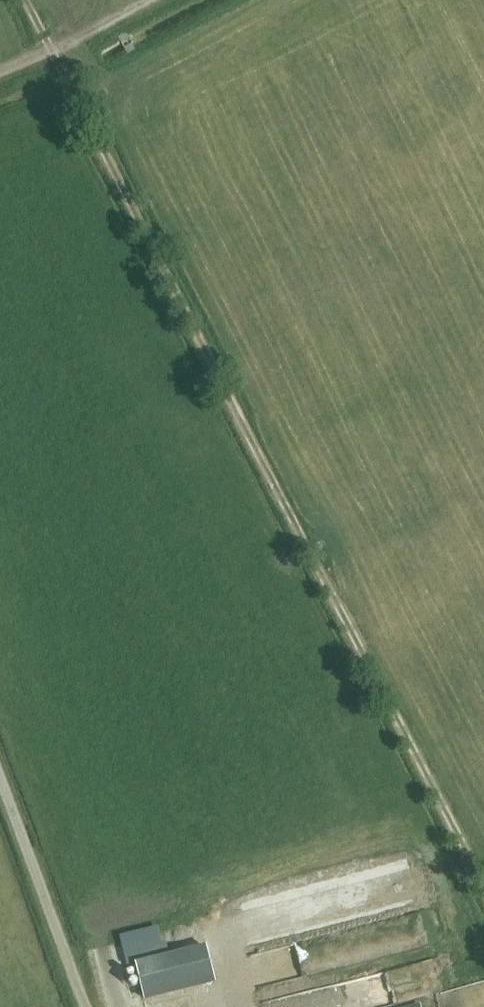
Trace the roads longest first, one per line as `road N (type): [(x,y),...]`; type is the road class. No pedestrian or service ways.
road 1 (track): [(483,895),(24,0)]
road 2 (track): [(0,778),(86,1006)]
road 3 (track): [(154,0),(0,73)]

